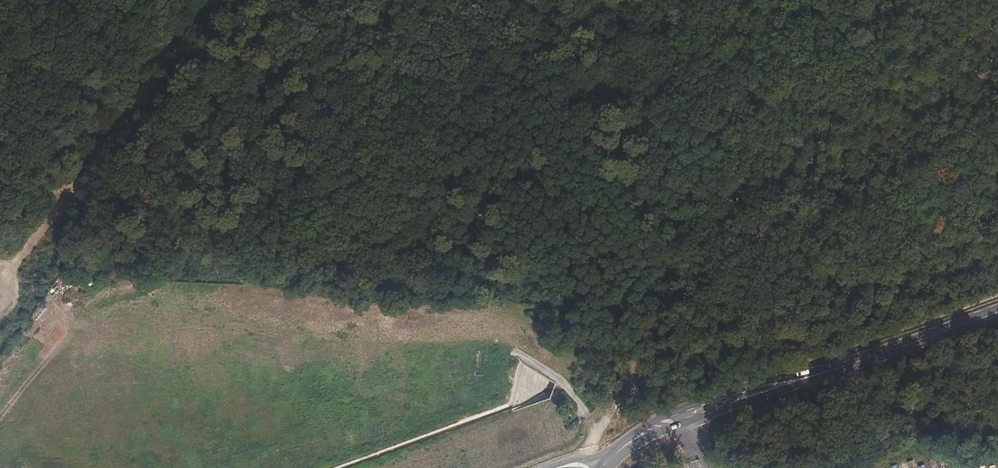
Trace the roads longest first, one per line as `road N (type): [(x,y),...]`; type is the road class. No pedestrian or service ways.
road 1 (track): [(778,0),(642,434)]
road 2 (secondary): [(602,467),(642,434),(997,310)]

